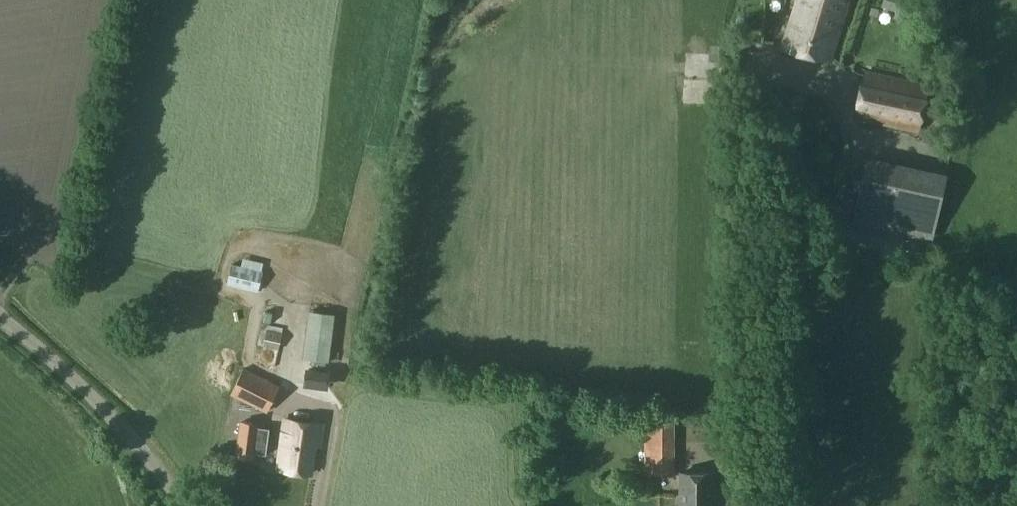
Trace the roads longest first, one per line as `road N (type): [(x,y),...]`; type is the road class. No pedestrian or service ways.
road 1 (track): [(768,505),(769,0)]
road 2 (unclassified): [(182,505),(88,390),(0,315)]

